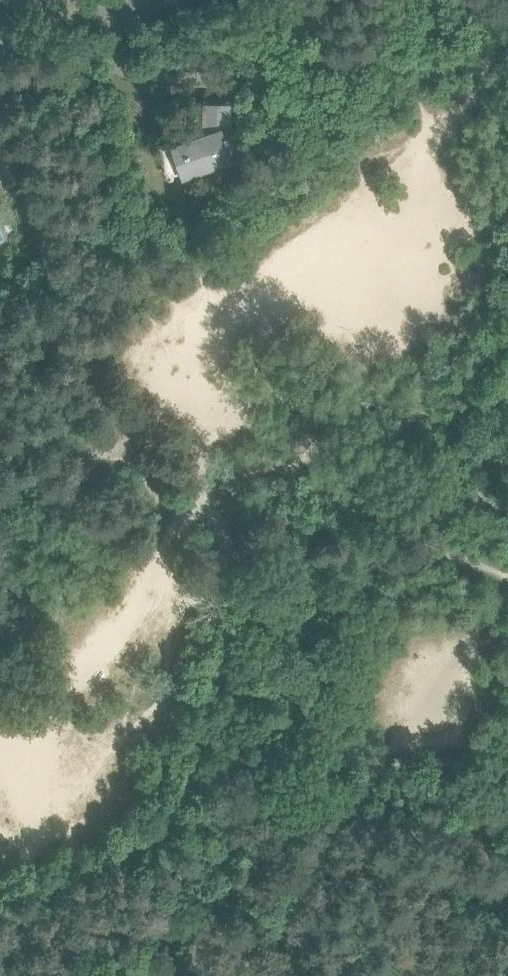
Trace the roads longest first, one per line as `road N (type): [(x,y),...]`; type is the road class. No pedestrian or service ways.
road 1 (residential): [(0,50),(150,0)]

